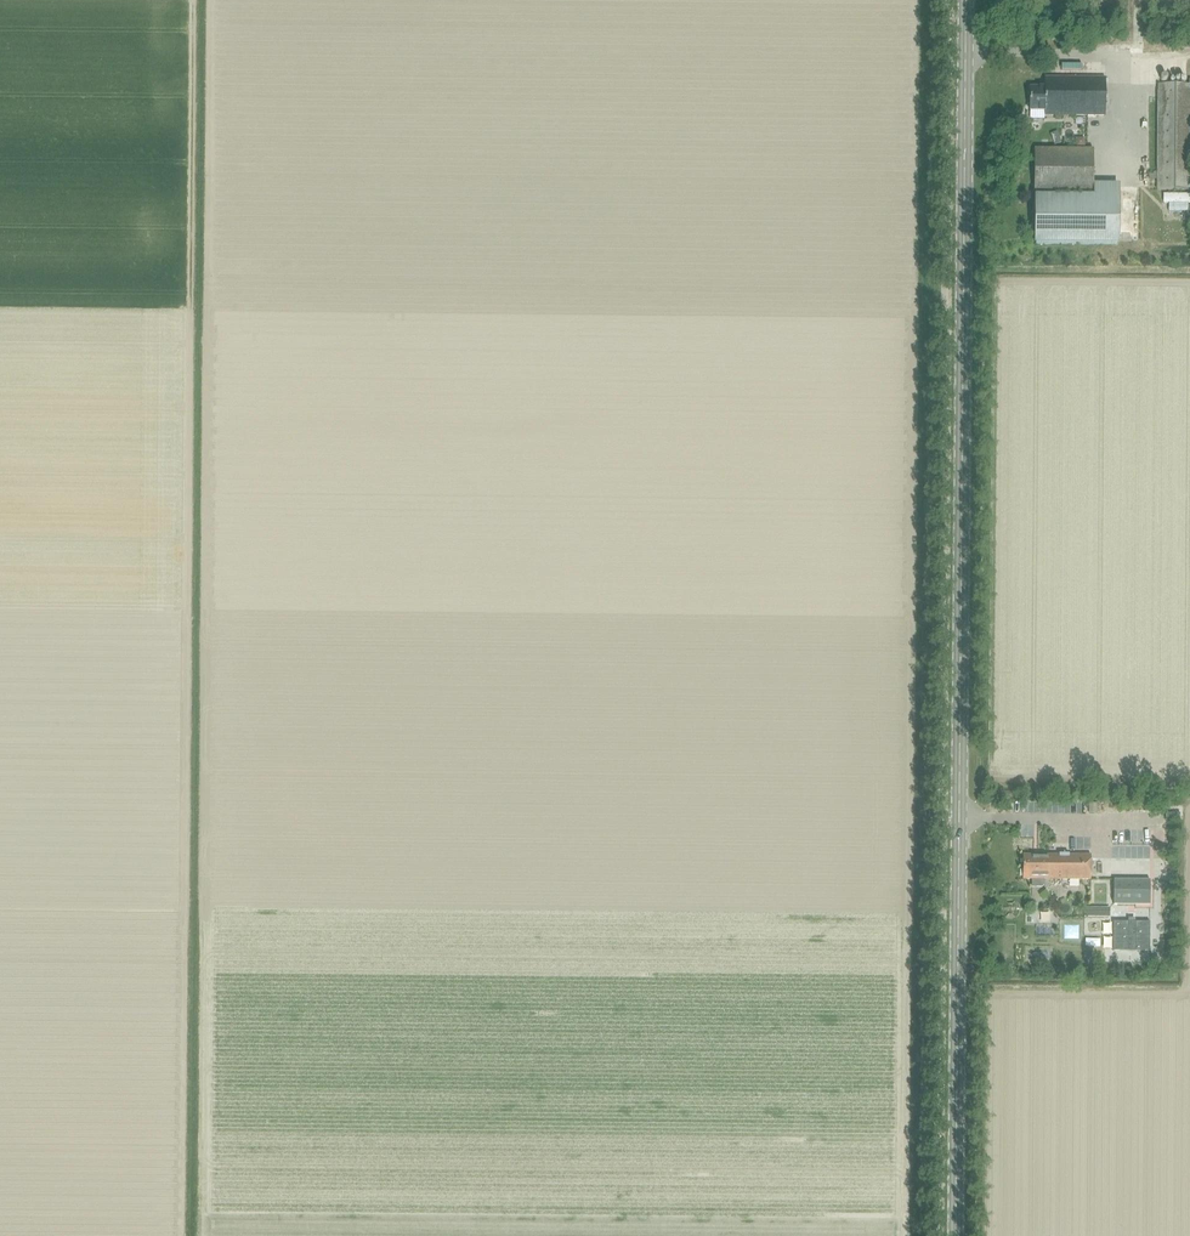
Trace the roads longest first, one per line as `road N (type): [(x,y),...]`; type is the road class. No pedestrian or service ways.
road 1 (secondary): [(955,1235),(966,0)]
road 2 (track): [(180,1235),(190,0)]

